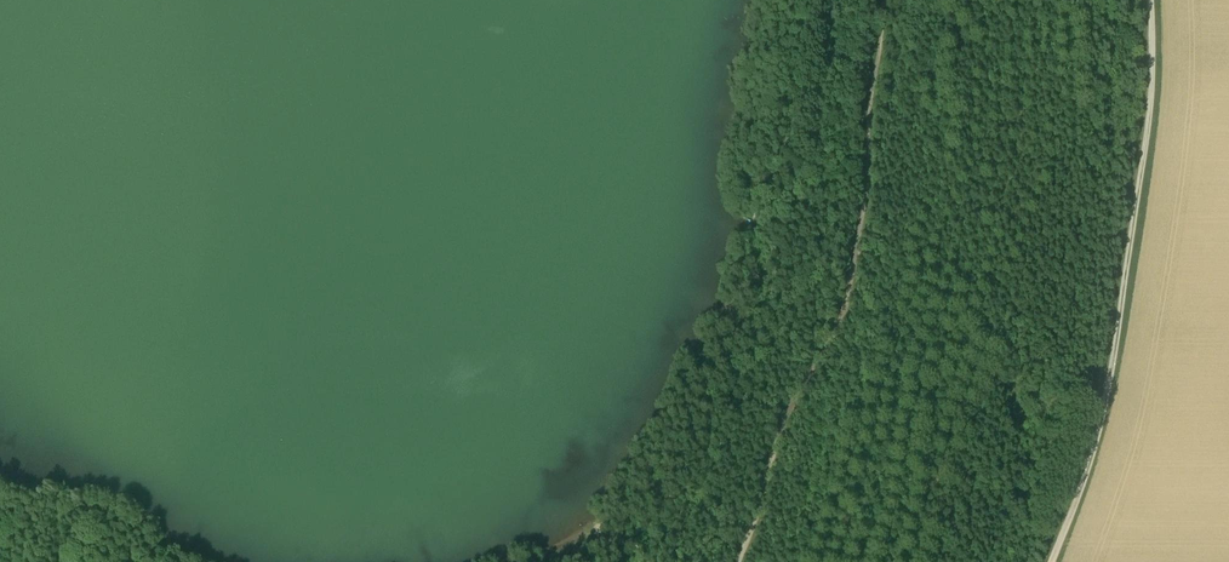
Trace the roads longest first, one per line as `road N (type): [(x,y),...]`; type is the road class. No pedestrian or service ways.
road 1 (track): [(887,0),(846,304),(796,400),(739,561)]
road 2 (track): [(1052,561),(1098,436),(1152,96),(1149,0)]

